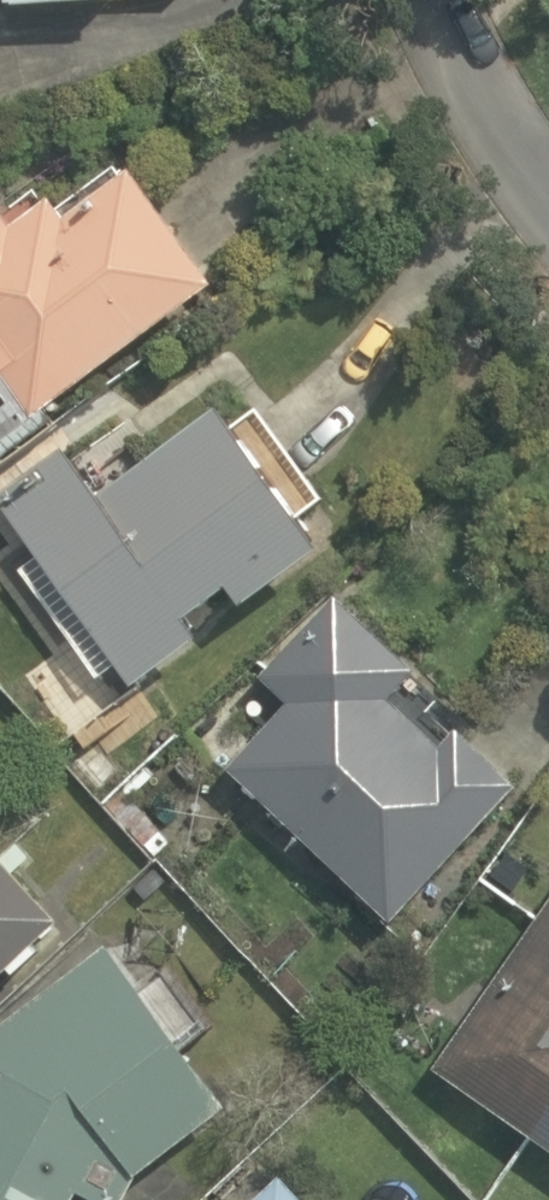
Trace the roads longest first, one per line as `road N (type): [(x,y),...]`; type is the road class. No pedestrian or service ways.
road 1 (residential): [(548,192),(458,0)]

